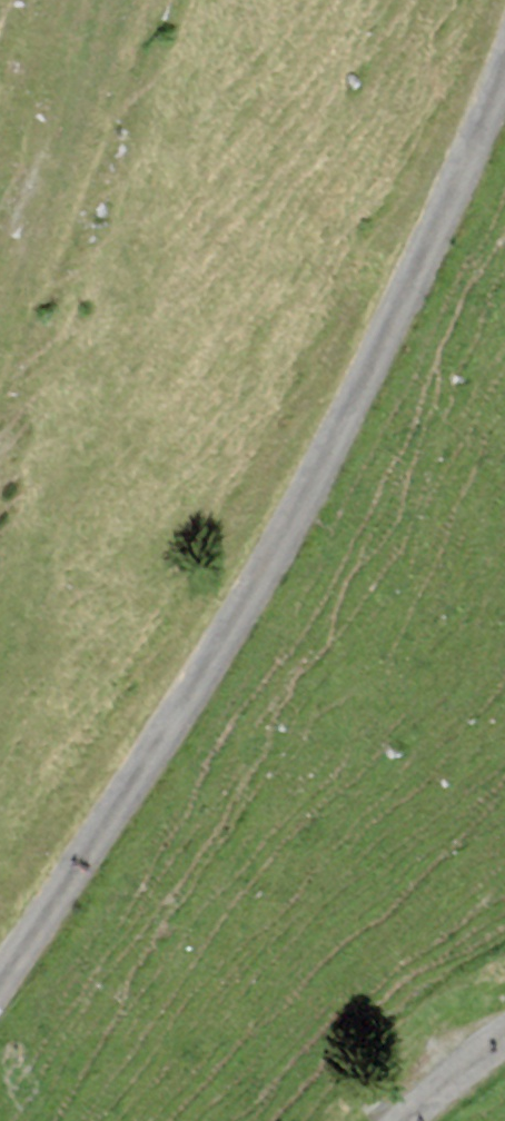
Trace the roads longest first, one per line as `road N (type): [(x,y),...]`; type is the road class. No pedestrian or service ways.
road 1 (unclassified): [(0,982),(207,662),(289,517),(439,216),(504,54)]
road 2 (track): [(79,0),(55,101),(0,246)]
road 3 (unclassified): [(409,1120),(504,1039)]

